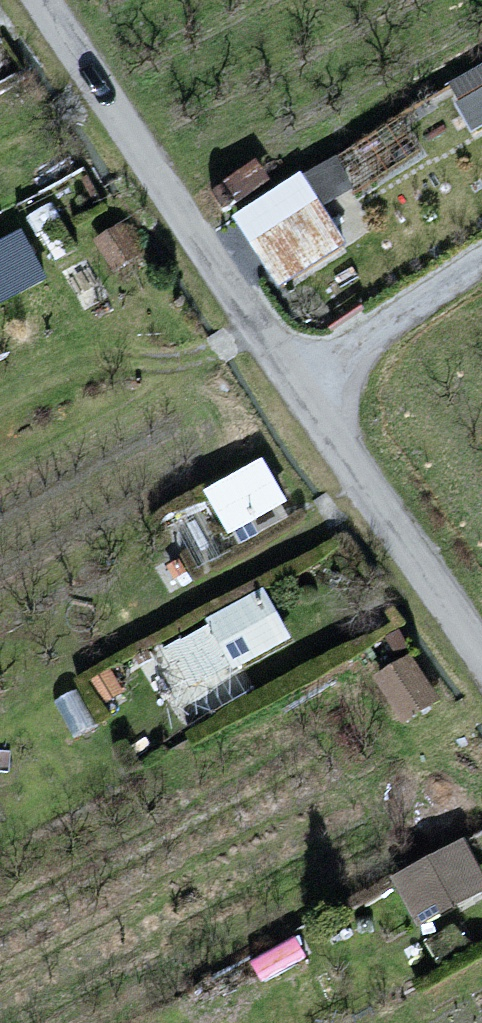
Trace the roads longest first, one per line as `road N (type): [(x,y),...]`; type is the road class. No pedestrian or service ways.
road 1 (unclassified): [(297,379),(44,0)]
road 2 (unclassified): [(481,657),(297,379)]
road 3 (unclassified): [(297,379),(481,263)]

